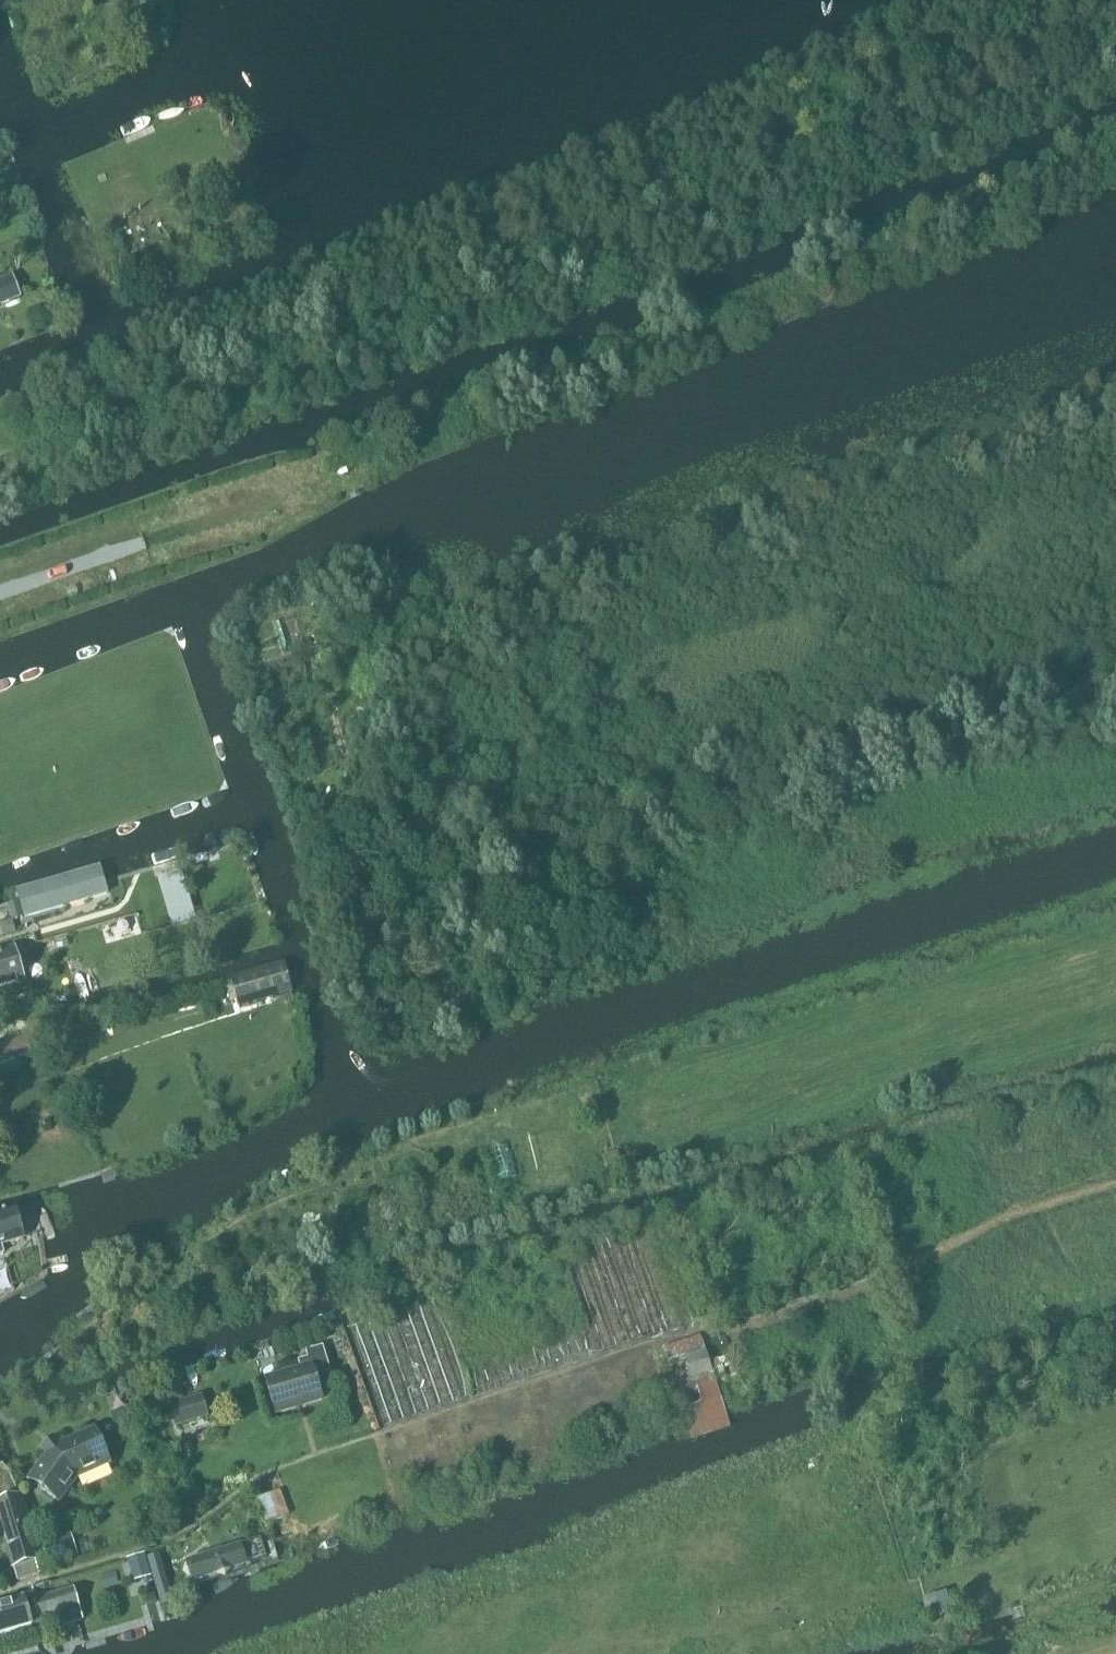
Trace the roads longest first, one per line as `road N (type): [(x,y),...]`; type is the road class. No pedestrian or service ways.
road 1 (track): [(649,1341),(258,1474),(160,1542),(0,1591)]

